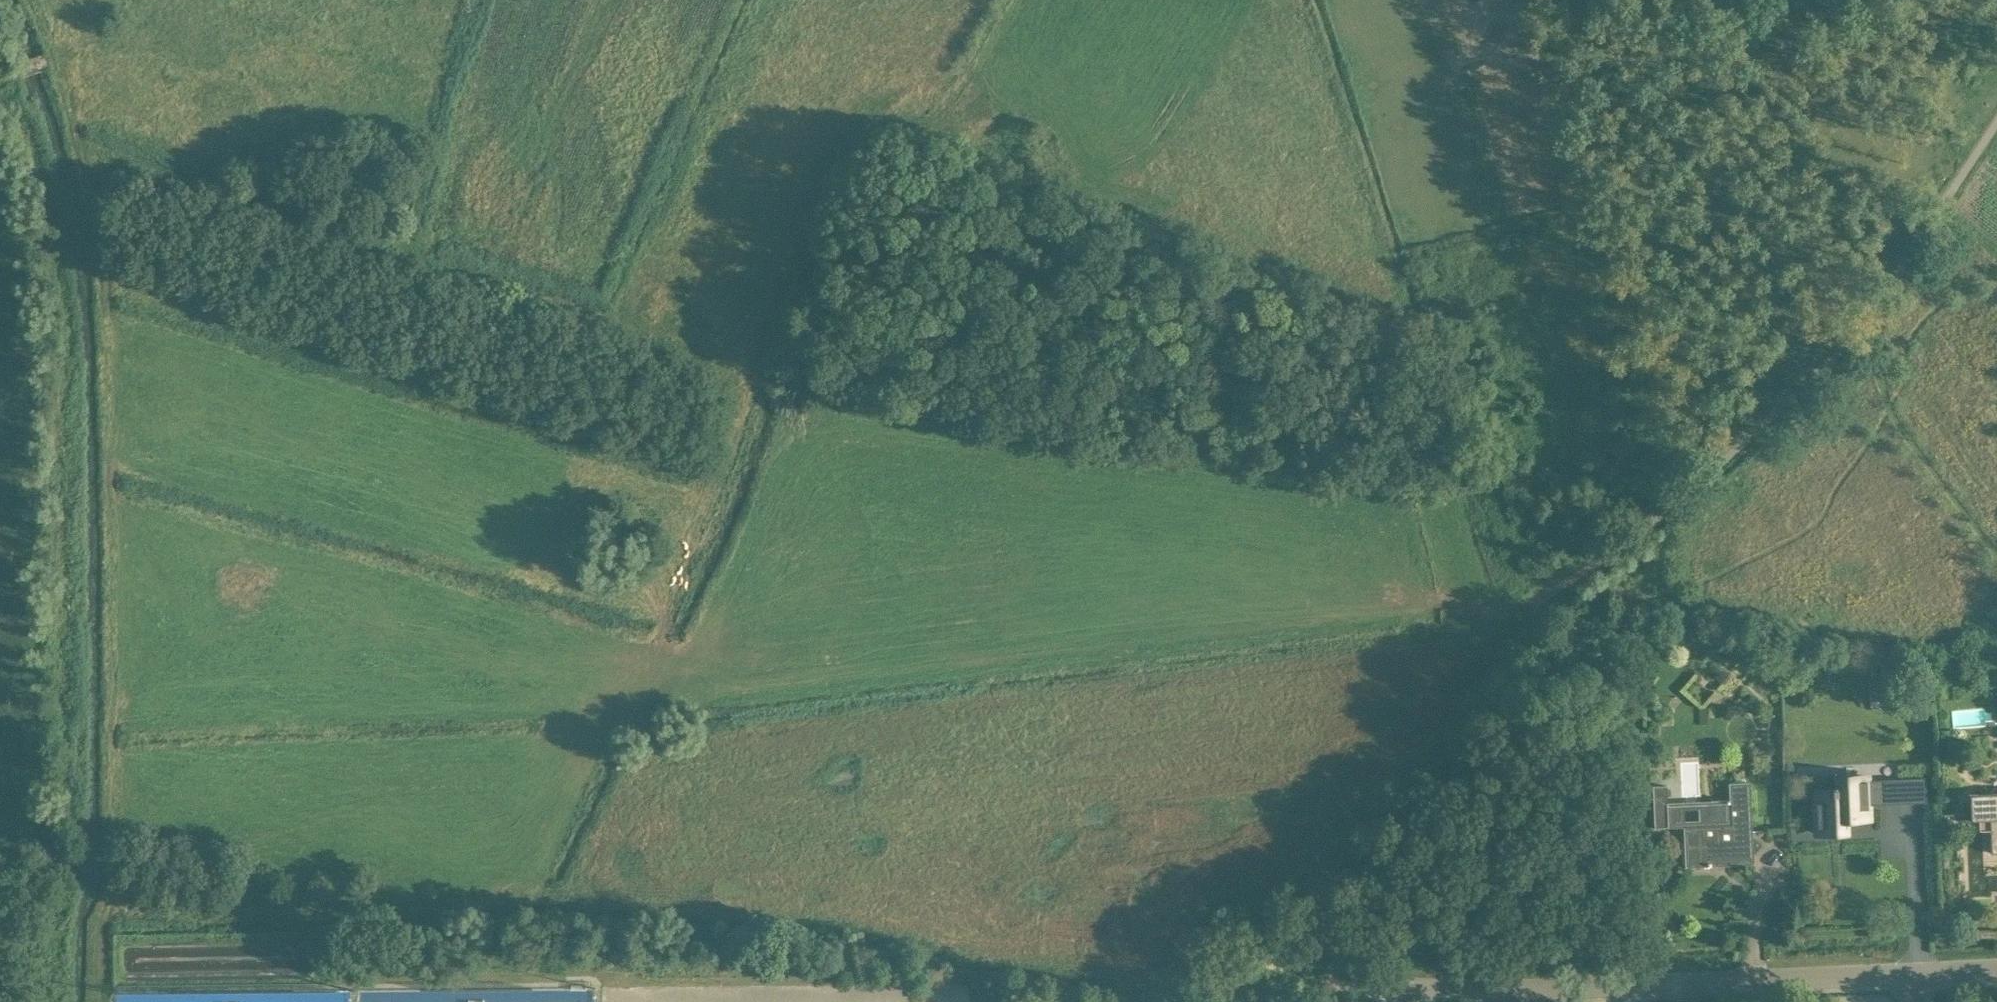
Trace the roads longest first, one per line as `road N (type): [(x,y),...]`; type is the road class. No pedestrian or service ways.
road 1 (residential): [(1906,972),(1530,987)]
road 2 (unclassified): [(1530,987),(1396,986),(1278,968)]

